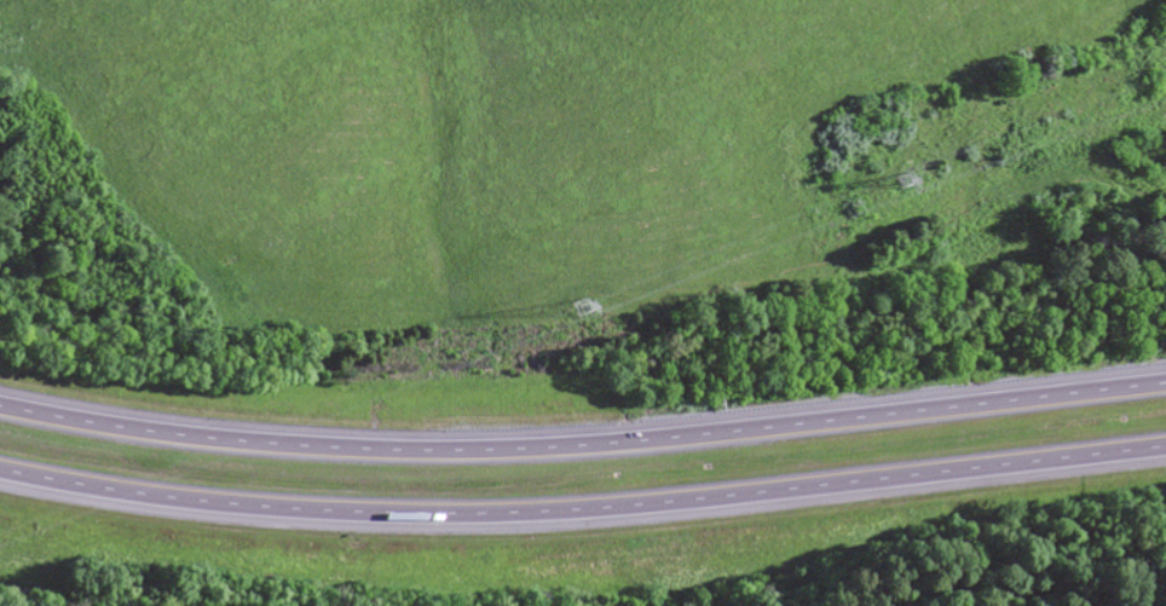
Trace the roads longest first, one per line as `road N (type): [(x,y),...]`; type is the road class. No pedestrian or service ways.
road 1 (motorway): [(0,475),(252,509),(444,518),(593,512),(1165,448)]
road 2 (motorway): [(1165,384),(506,451),(232,443),(0,408)]

